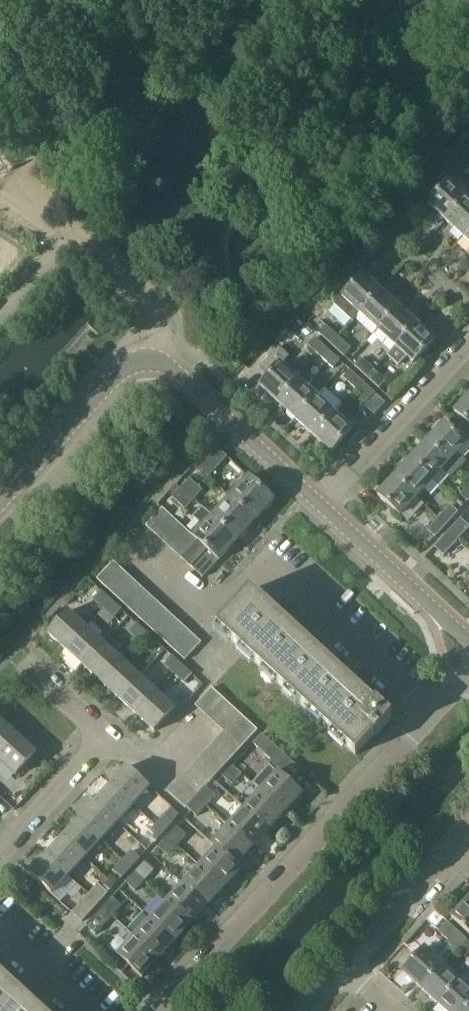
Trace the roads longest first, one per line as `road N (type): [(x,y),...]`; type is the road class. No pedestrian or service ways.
road 1 (residential): [(154,1010),(468,673)]
road 2 (residential): [(154,357),(158,312),(94,253),(54,260),(0,321)]
road 3 (tertiary): [(328,510),(154,357)]
road 4 (tertiary): [(154,357),(123,369),(0,504)]
road 5 (residential): [(328,510),(468,357)]
road 6 (tertiary): [(468,641),(328,510)]
road 7 (residential): [(346,983),(468,841)]
road 8 (residential): [(0,858),(110,735)]
road 9 (residential): [(93,1010),(0,926)]
road 10 (residential): [(110,735),(157,771),(202,723)]

